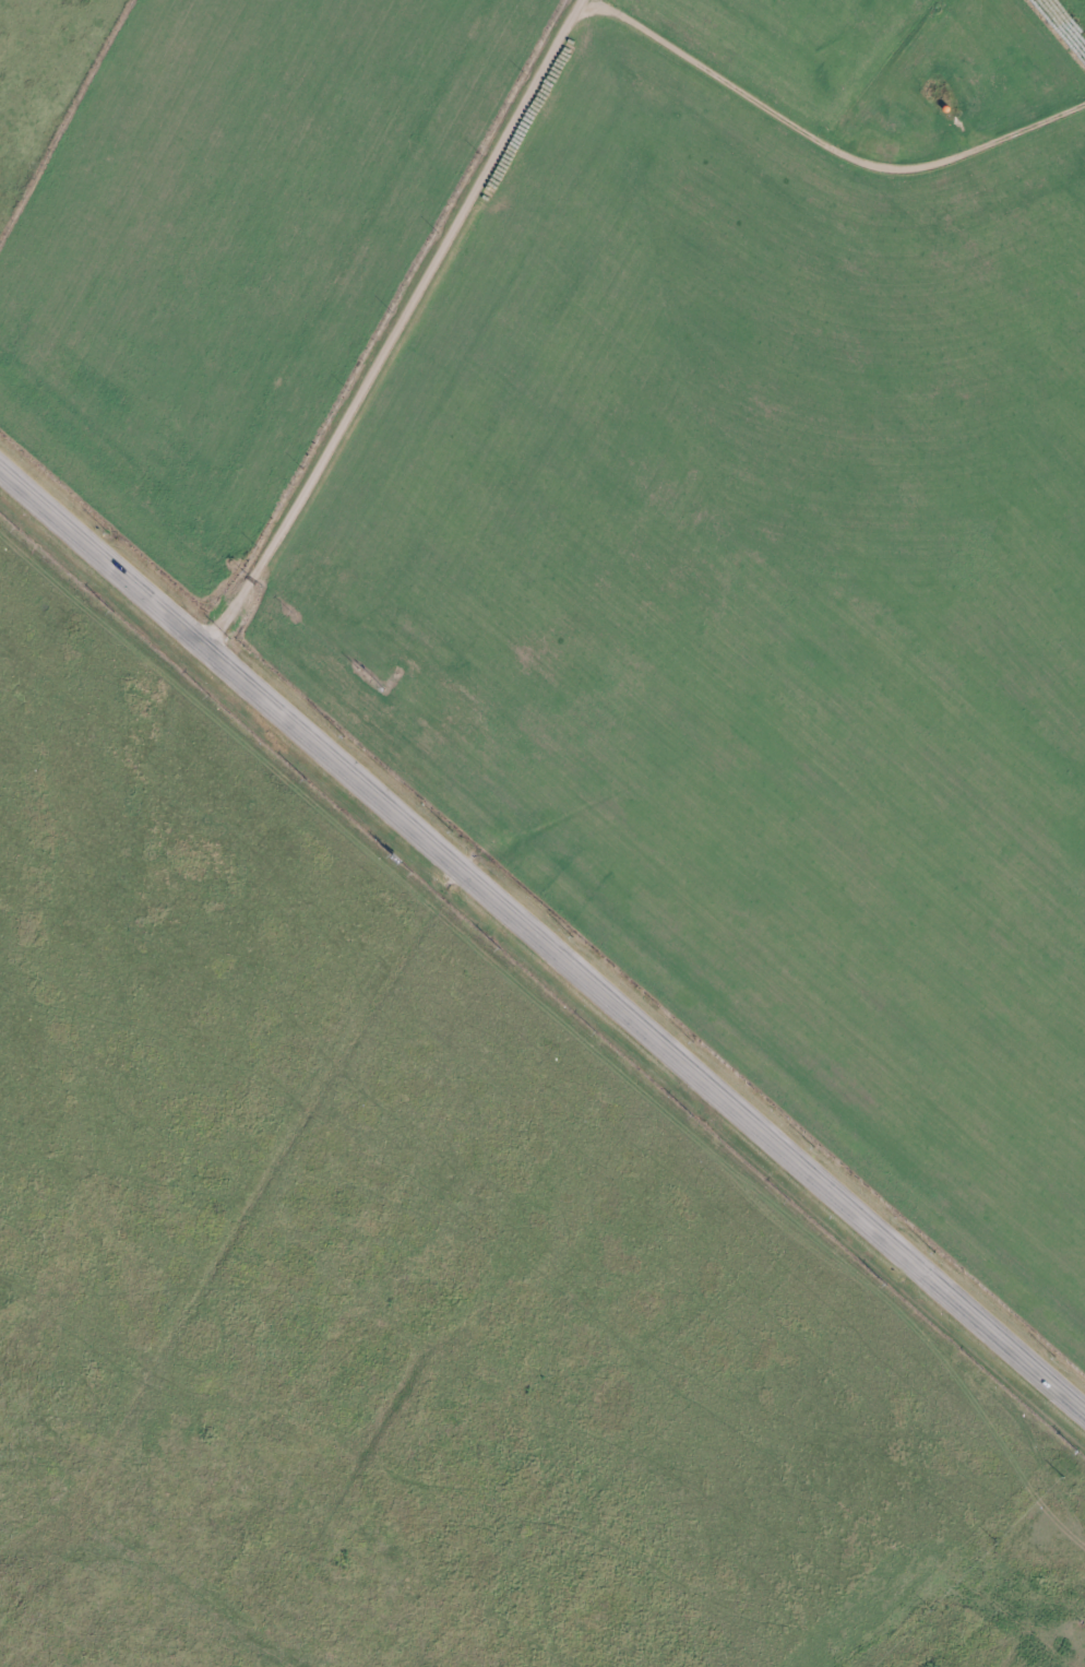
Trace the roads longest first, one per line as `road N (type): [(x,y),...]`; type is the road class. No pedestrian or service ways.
road 1 (secondary): [(0,472),(1084,1406)]

